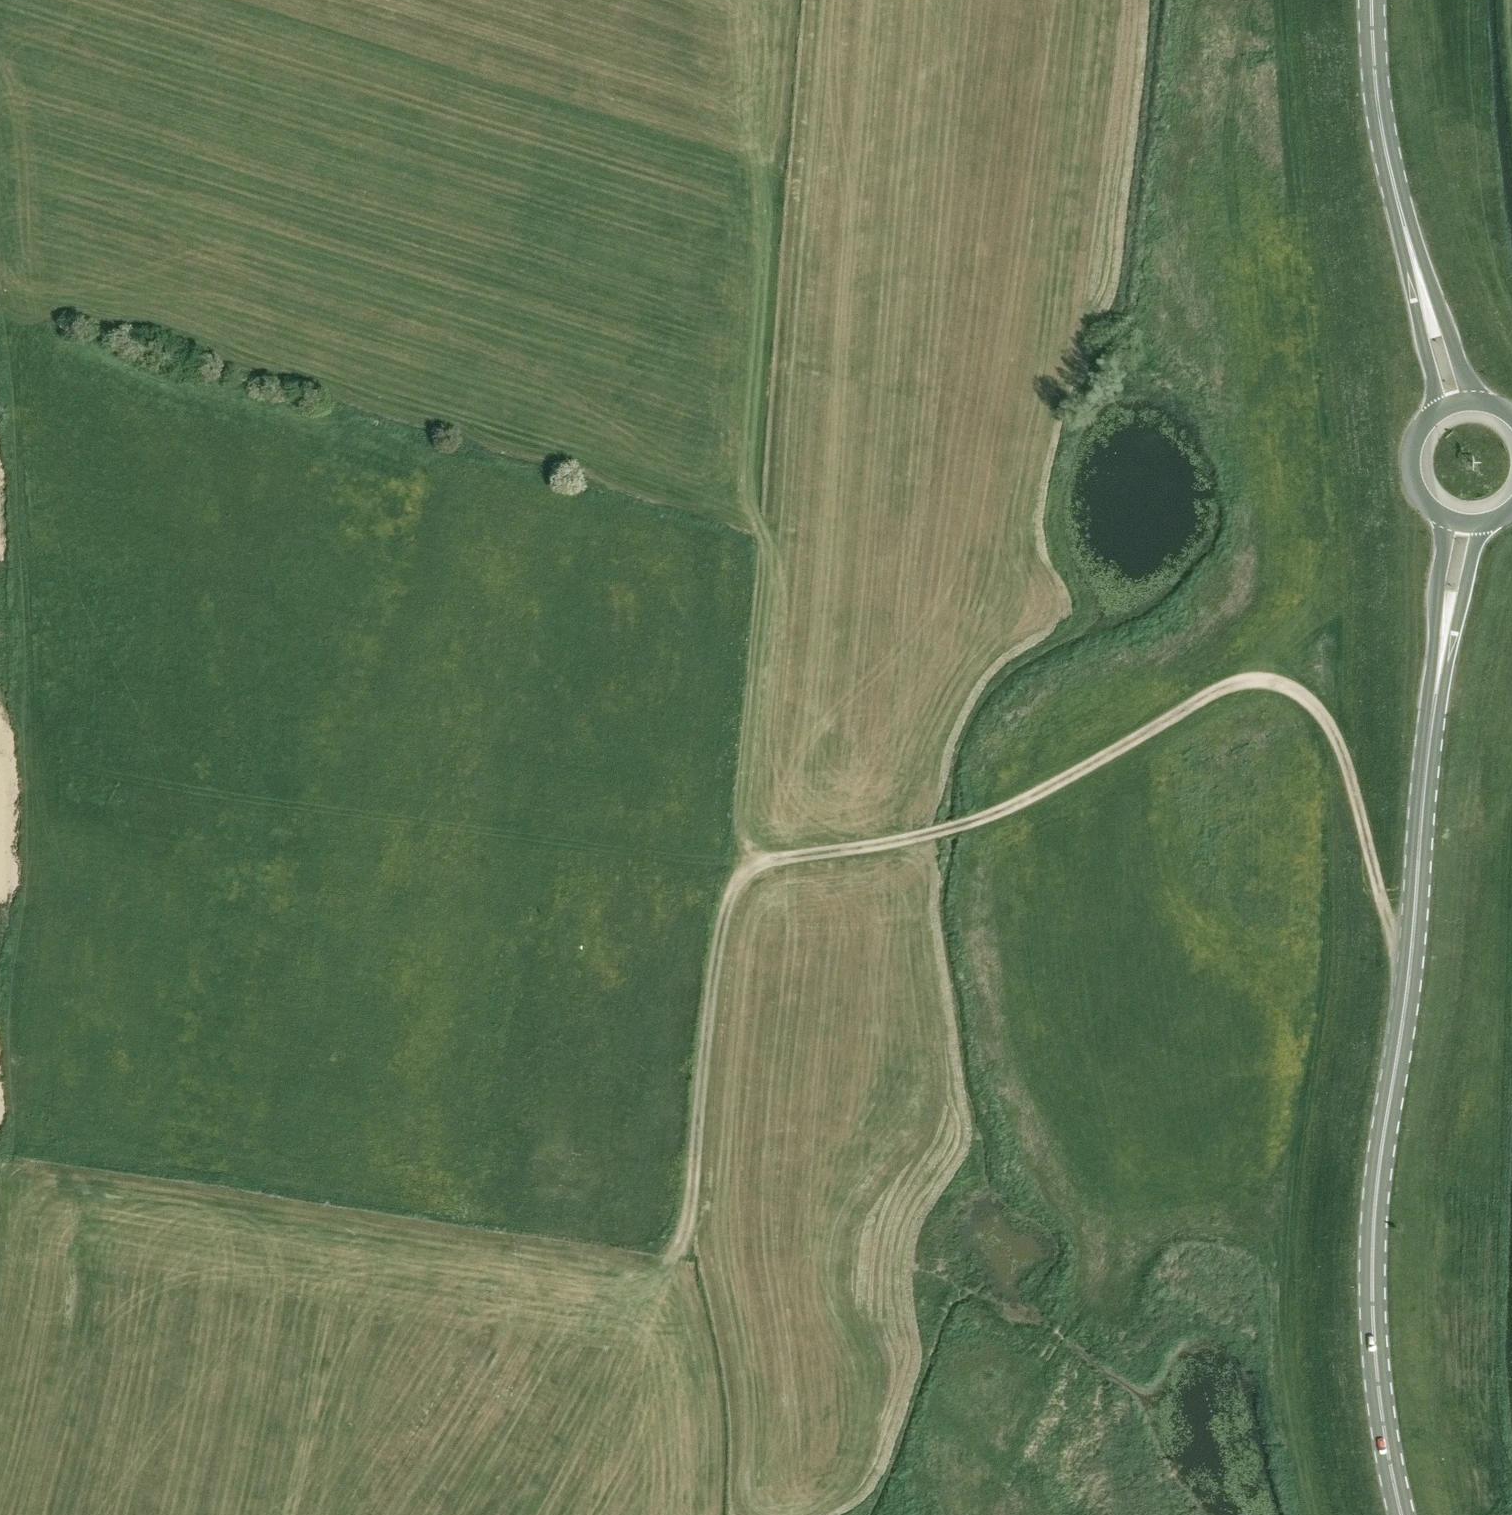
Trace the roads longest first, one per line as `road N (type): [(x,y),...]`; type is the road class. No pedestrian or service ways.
road 1 (primary): [(1414,1514),(1384,1399),(1374,1243),(1442,634)]
road 2 (primary): [(1422,290),(1382,124),(1370,0)]
road 3 (primary): [(1441,407),(1415,433),(1408,457),(1412,483),(1446,519)]
road 4 (primary): [(1469,400),(1422,290)]

